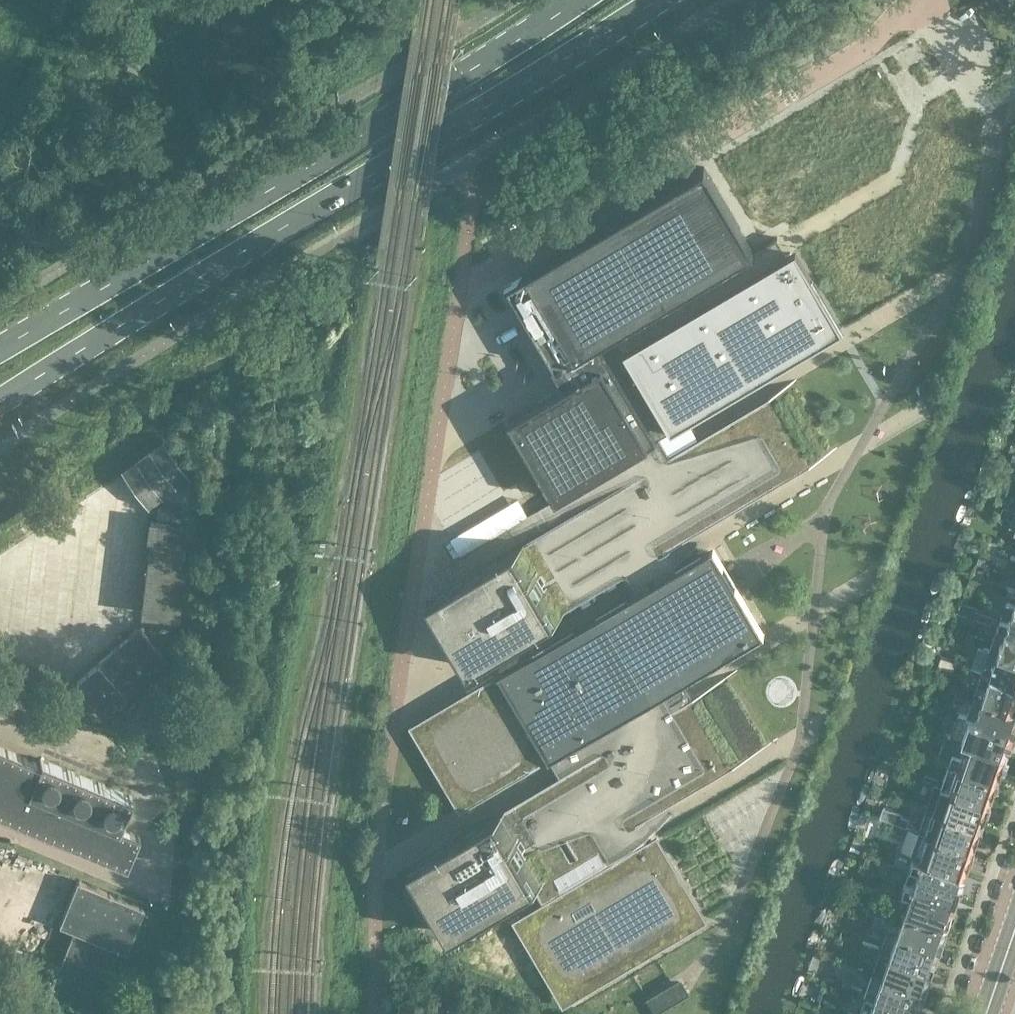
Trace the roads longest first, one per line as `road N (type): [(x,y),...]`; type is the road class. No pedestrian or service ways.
road 1 (primary): [(0,402),(655,0)]
road 2 (primary): [(580,0),(0,349)]

